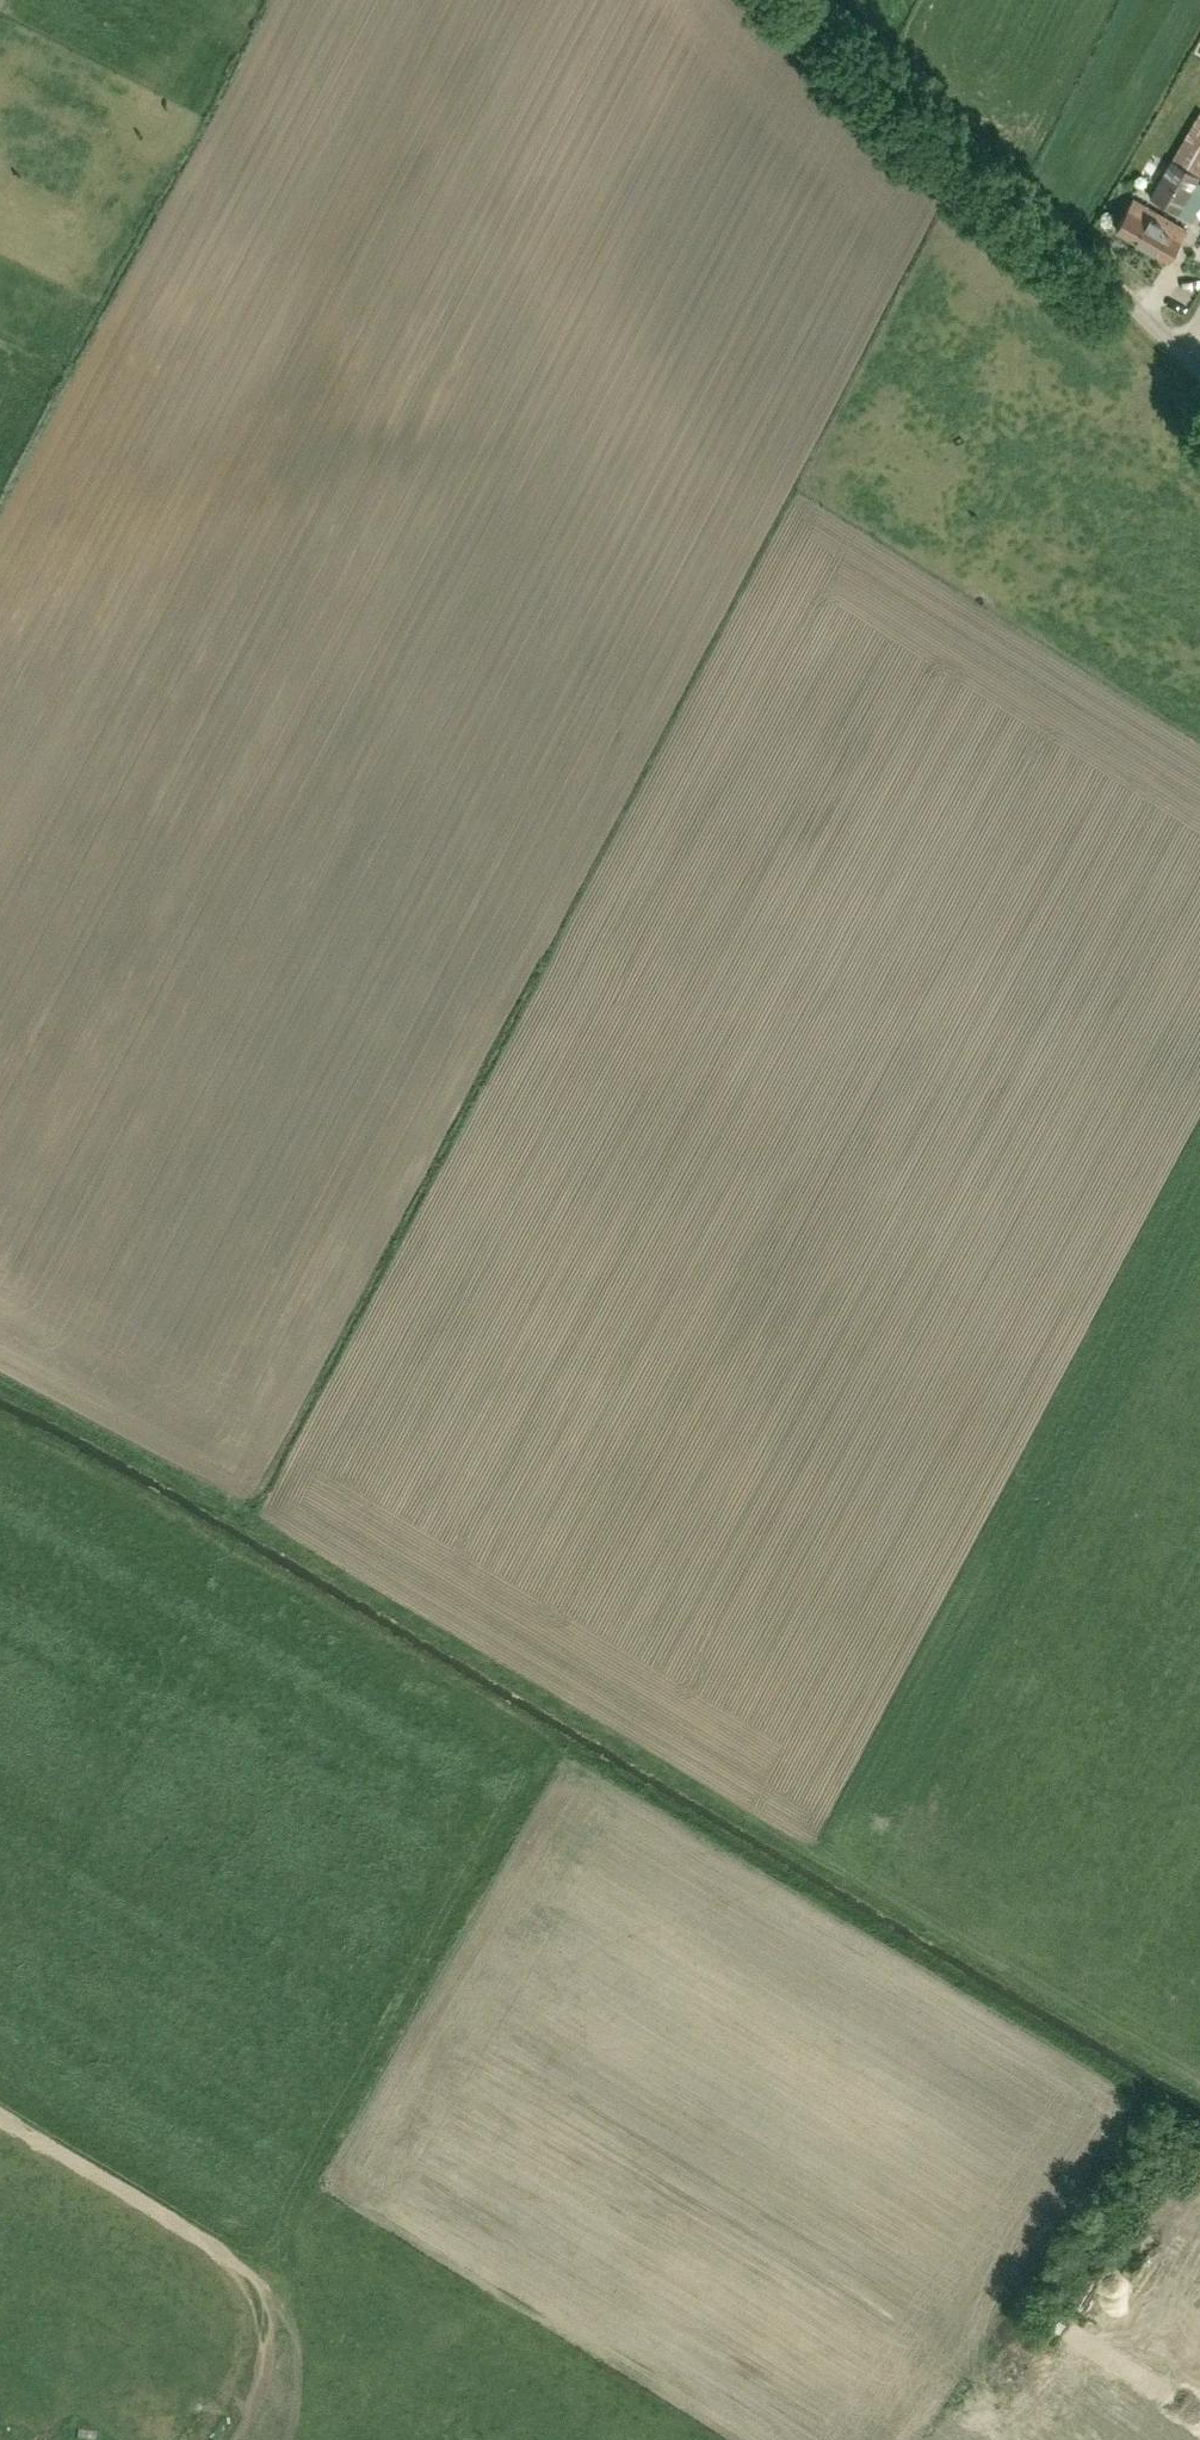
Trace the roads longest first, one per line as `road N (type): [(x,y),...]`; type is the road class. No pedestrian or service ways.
road 1 (unclassified): [(1199,372),(819,0)]

